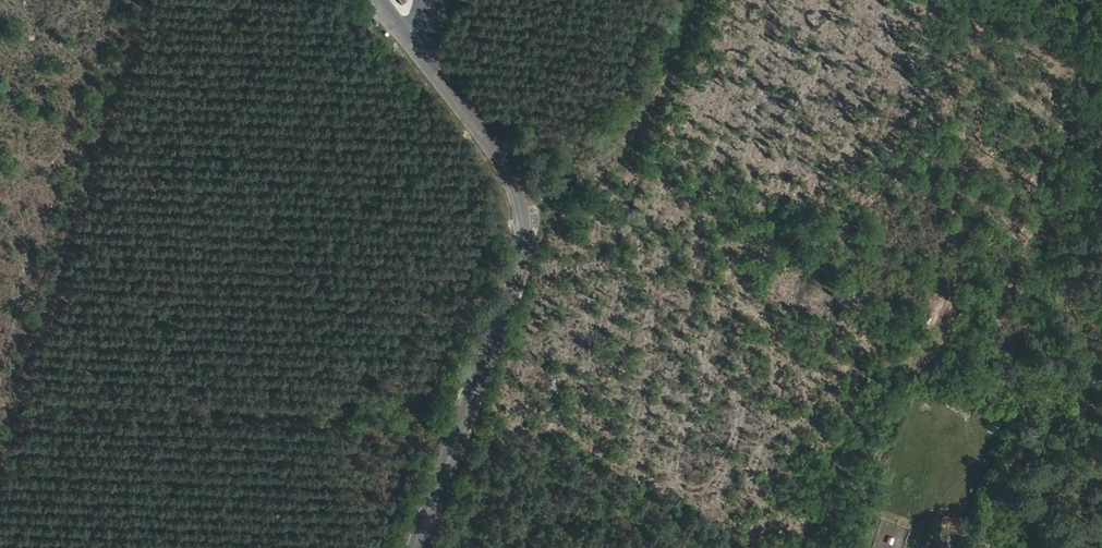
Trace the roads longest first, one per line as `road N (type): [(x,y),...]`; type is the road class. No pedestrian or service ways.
road 1 (unclassified): [(422,547),(516,267),(522,221),(506,163),(377,0)]
road 2 (track): [(522,221),(624,149),(650,113),(695,0)]

